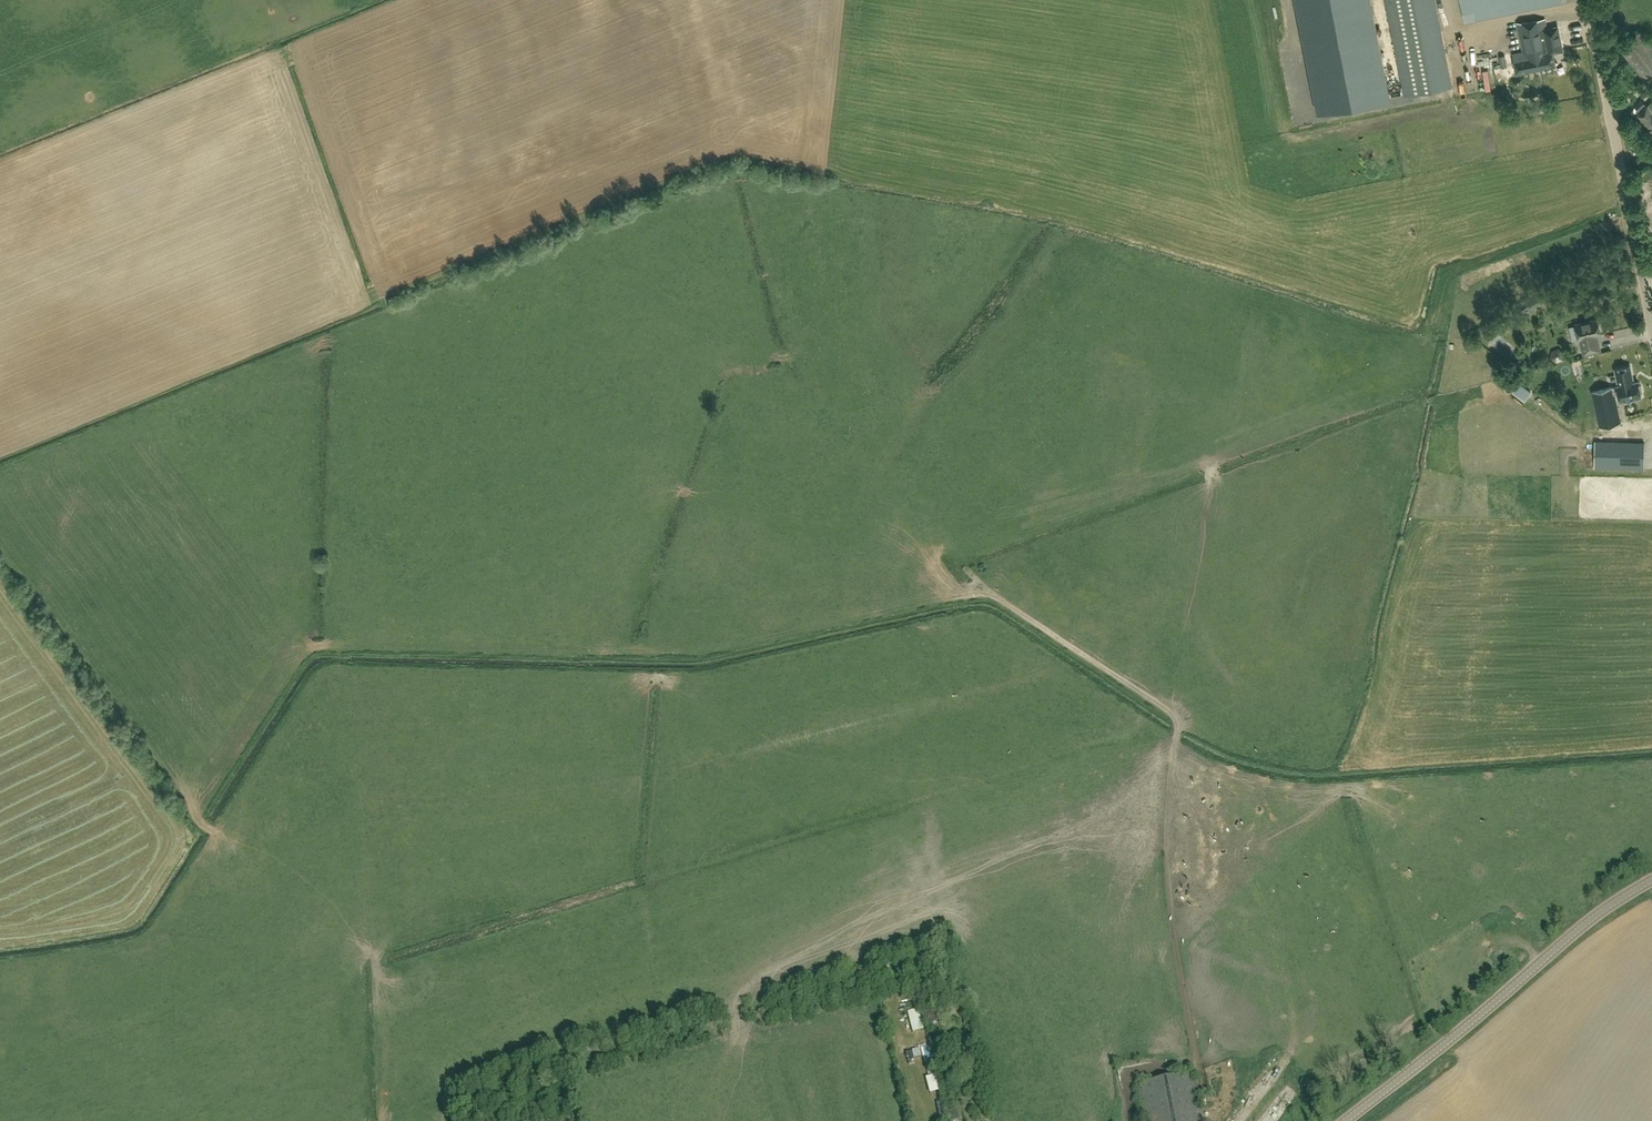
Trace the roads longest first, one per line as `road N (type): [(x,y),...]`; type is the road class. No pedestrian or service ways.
road 1 (tertiary): [(1346,1120),(1579,929),(1651,879)]
road 2 (unclassified): [(1651,322),(1588,0)]

